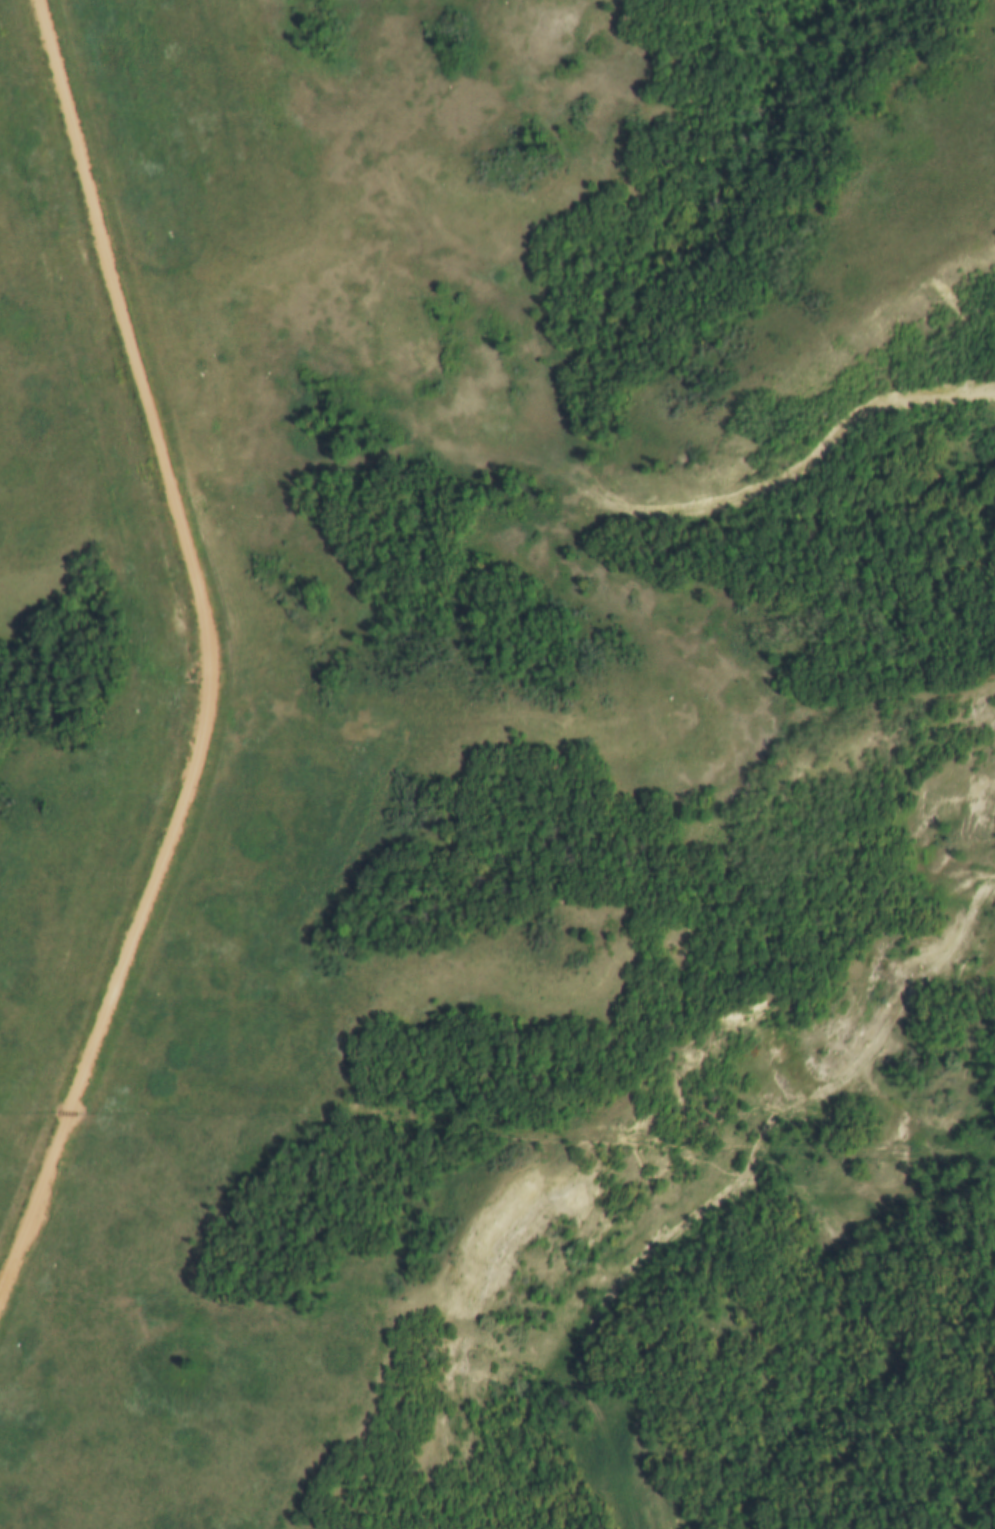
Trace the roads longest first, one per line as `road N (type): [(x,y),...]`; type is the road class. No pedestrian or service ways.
road 1 (track): [(167,487),(456,457),(658,517),(720,513),(783,496),(886,423),(994,406)]

